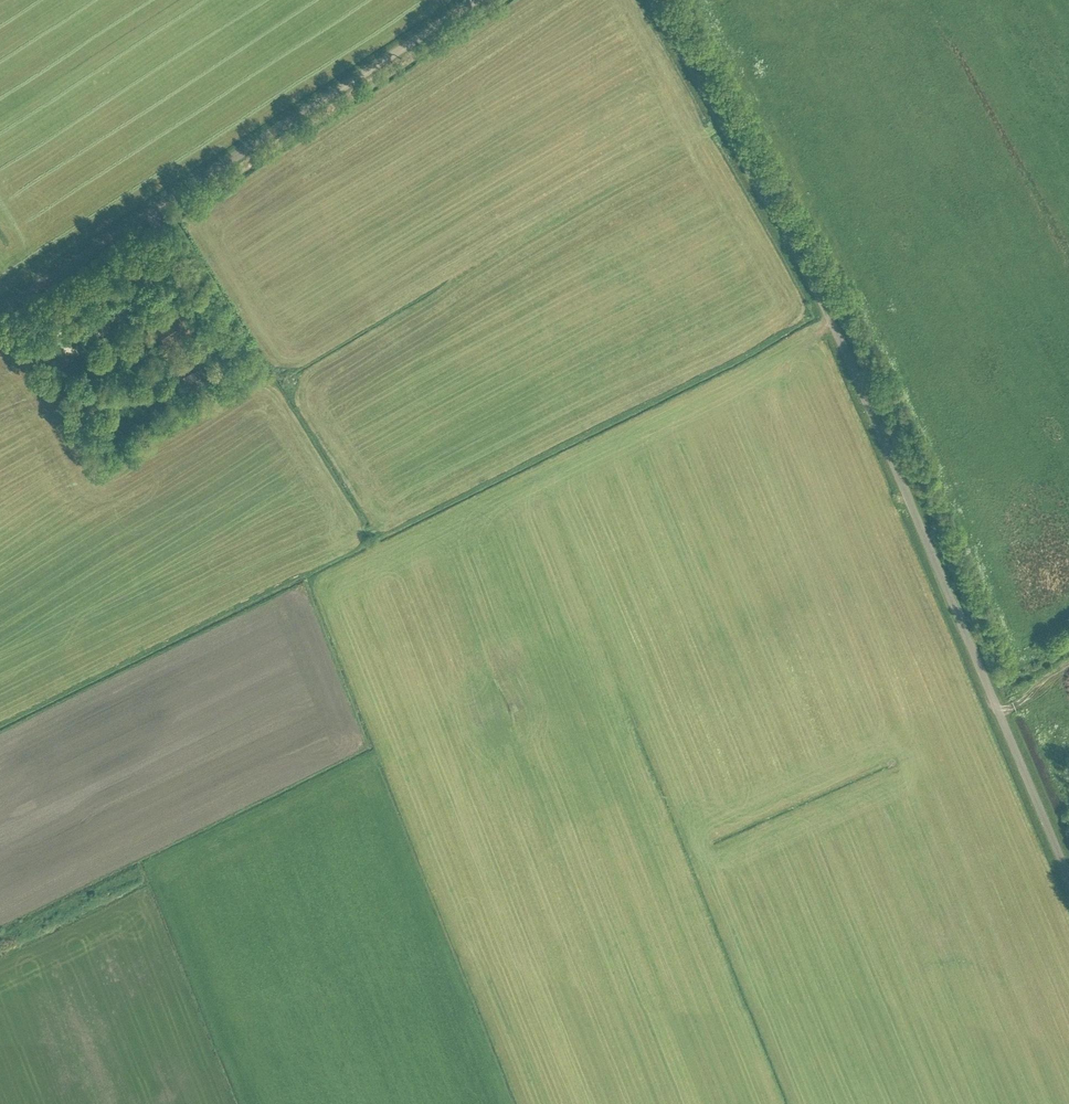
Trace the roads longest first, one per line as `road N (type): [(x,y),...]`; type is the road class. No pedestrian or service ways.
road 1 (unclassified): [(1068,876),(862,382),(653,0)]
road 2 (unclassified): [(0,309),(475,0)]

